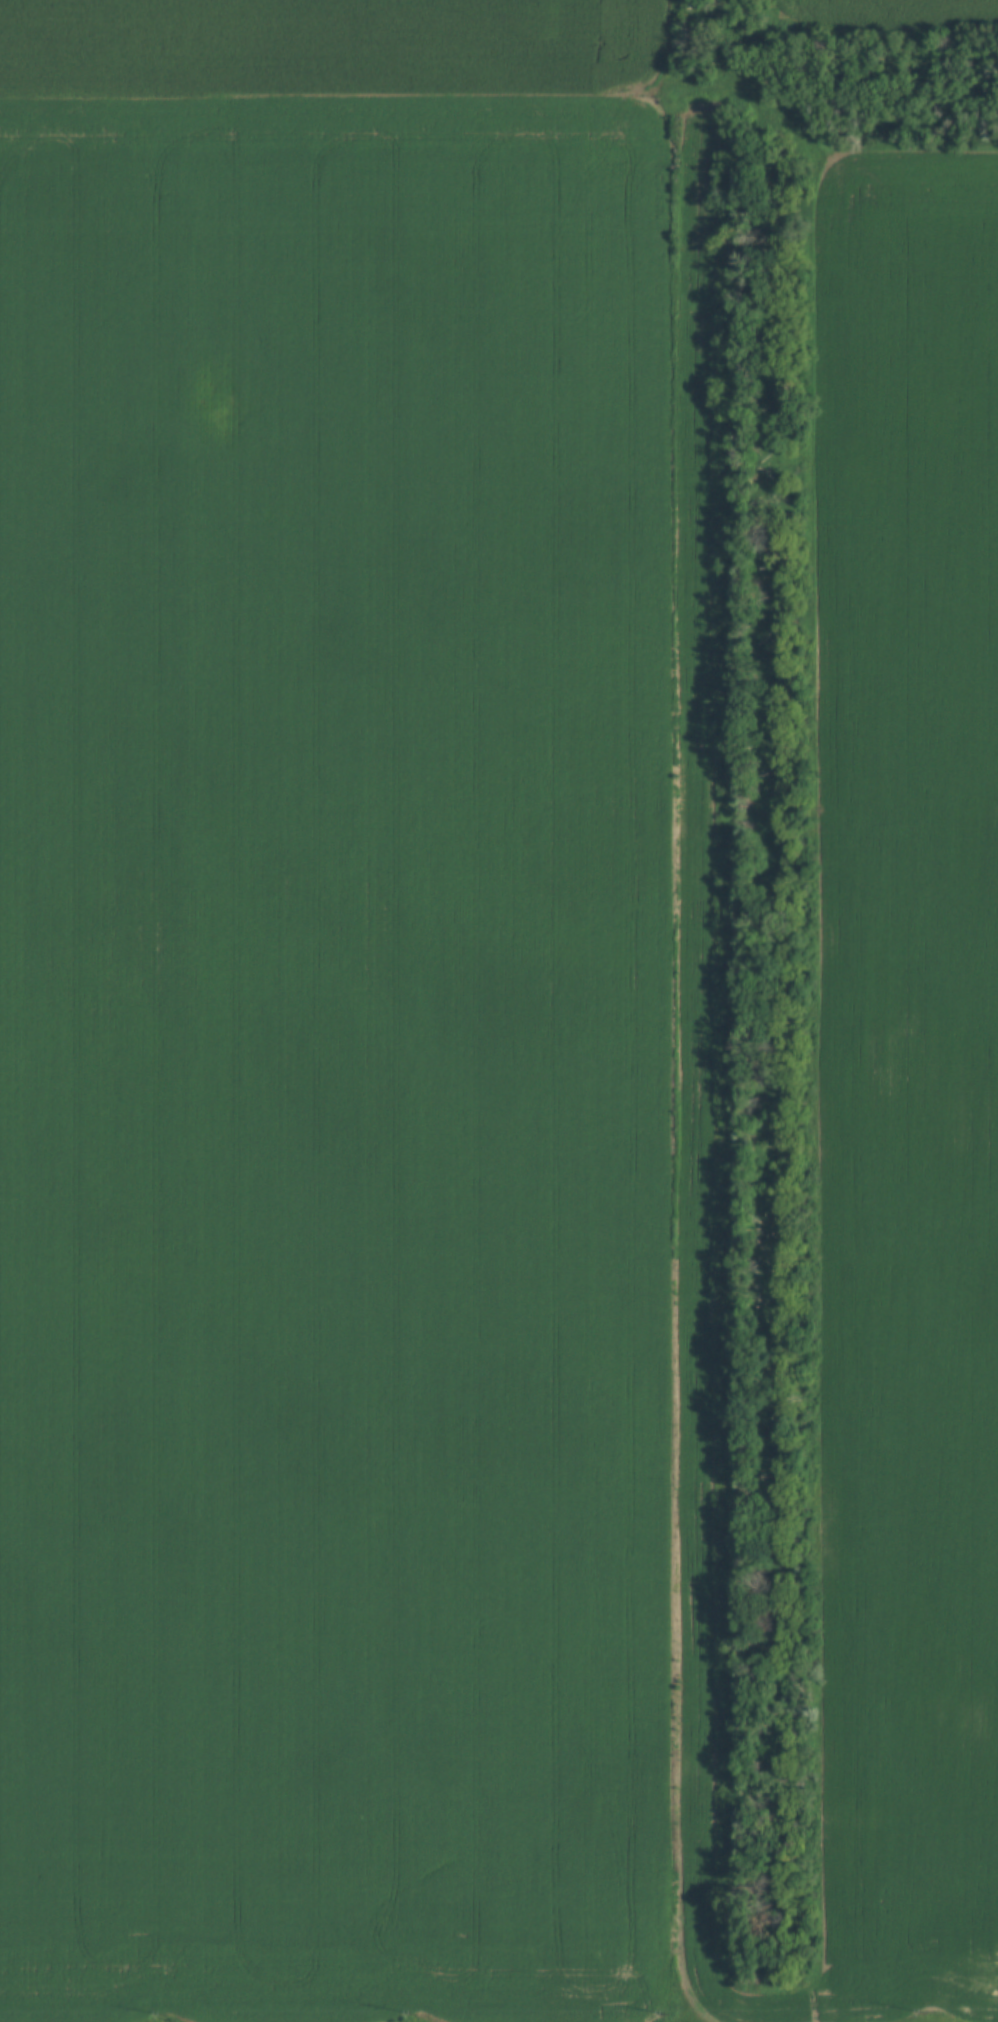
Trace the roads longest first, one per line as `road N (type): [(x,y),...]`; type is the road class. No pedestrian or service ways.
road 1 (track): [(677,2021),(676,87)]
road 2 (track): [(0,96),(246,98),(743,83),(788,108),(834,164)]

